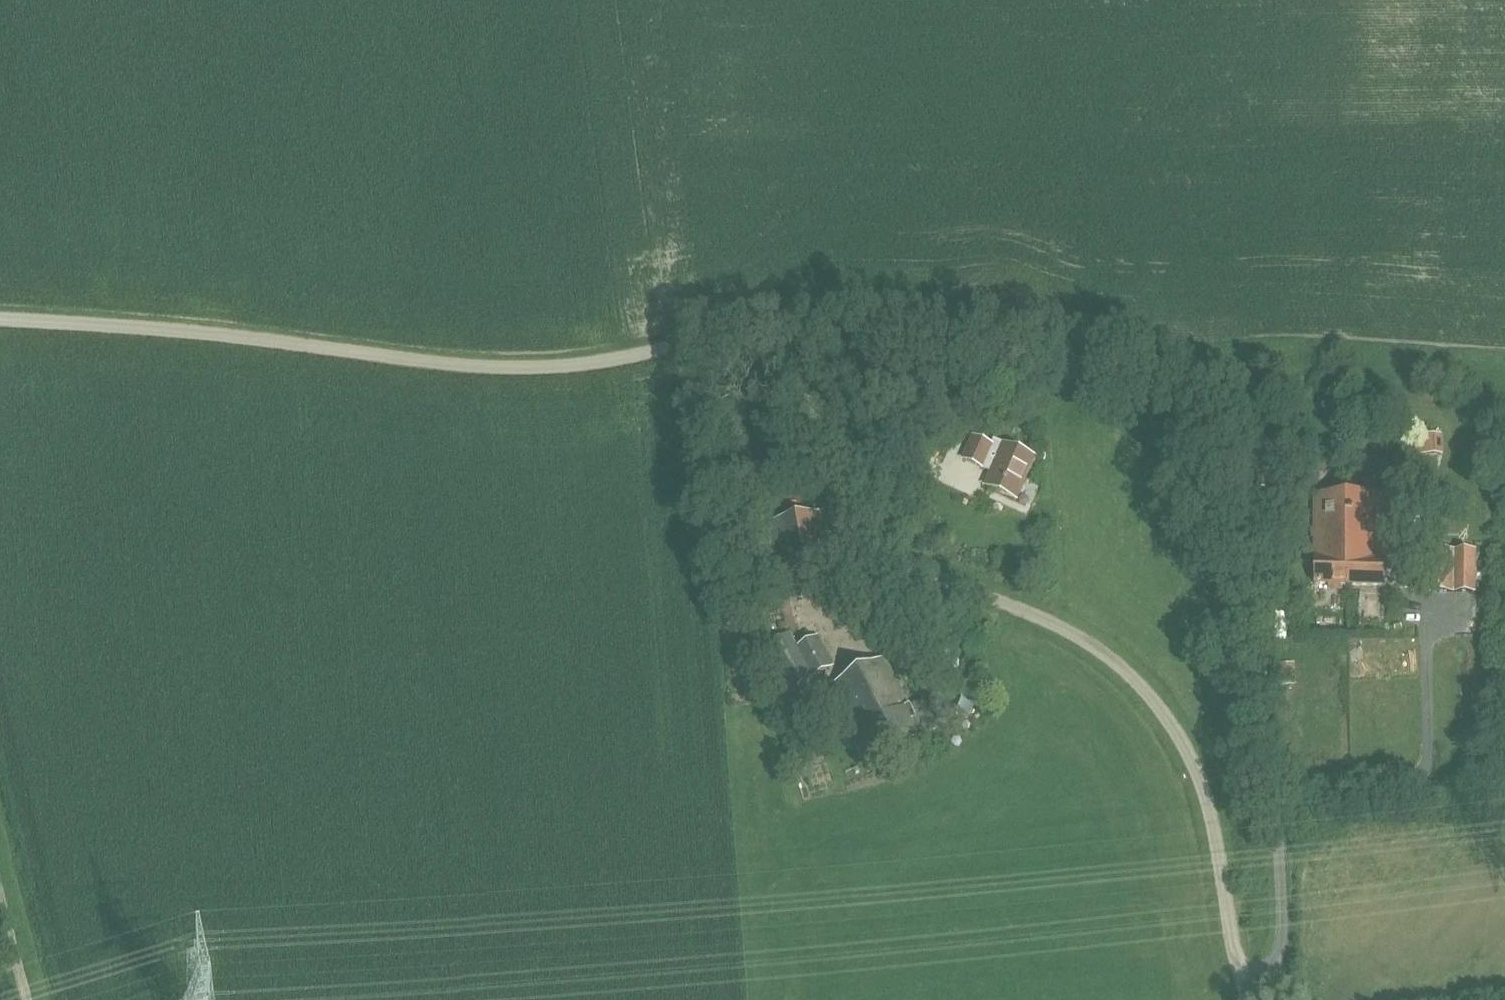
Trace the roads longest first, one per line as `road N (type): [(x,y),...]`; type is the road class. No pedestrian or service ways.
road 1 (unclassified): [(1257,999),(1211,796),(1177,725),(1151,690),(1060,625),(872,549),(827,474),(793,342),(762,332),(564,370),(433,365),(201,335),(0,320)]

